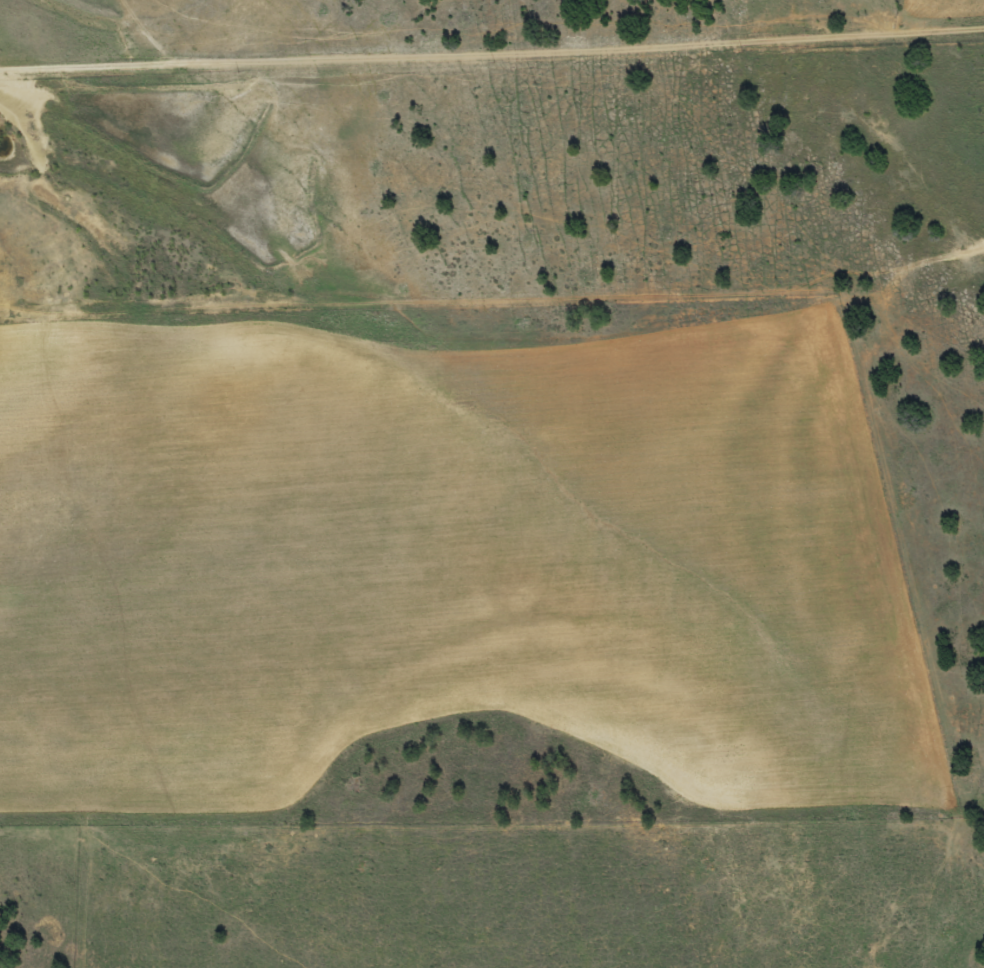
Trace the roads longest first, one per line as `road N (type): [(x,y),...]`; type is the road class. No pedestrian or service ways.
road 1 (residential): [(0,64),(983,26)]

